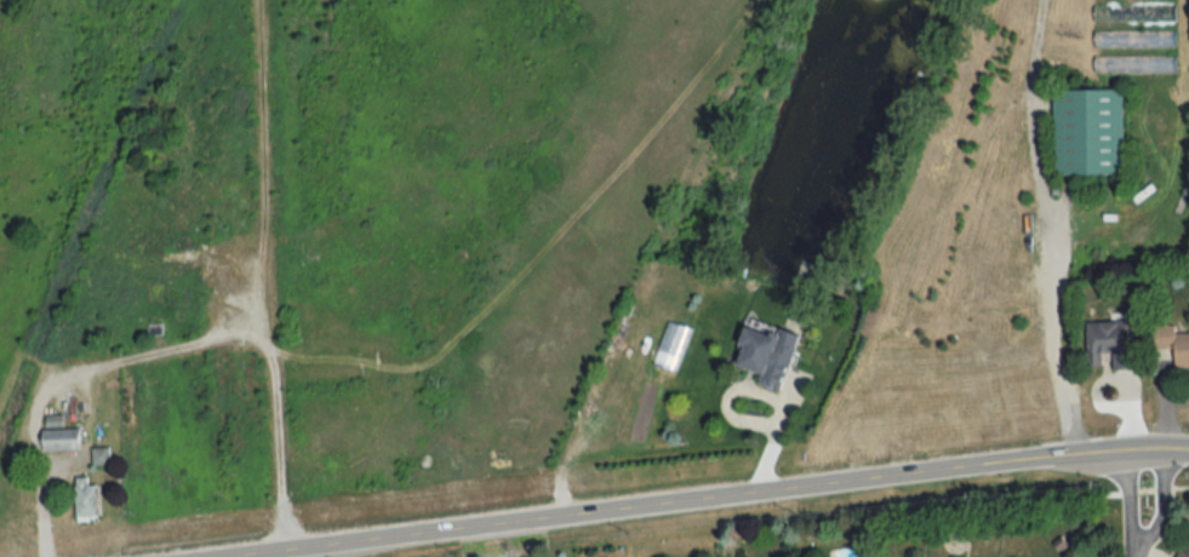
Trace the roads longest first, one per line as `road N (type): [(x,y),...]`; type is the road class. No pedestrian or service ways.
road 1 (tertiary): [(284,556),(699,504),(1188,454)]

